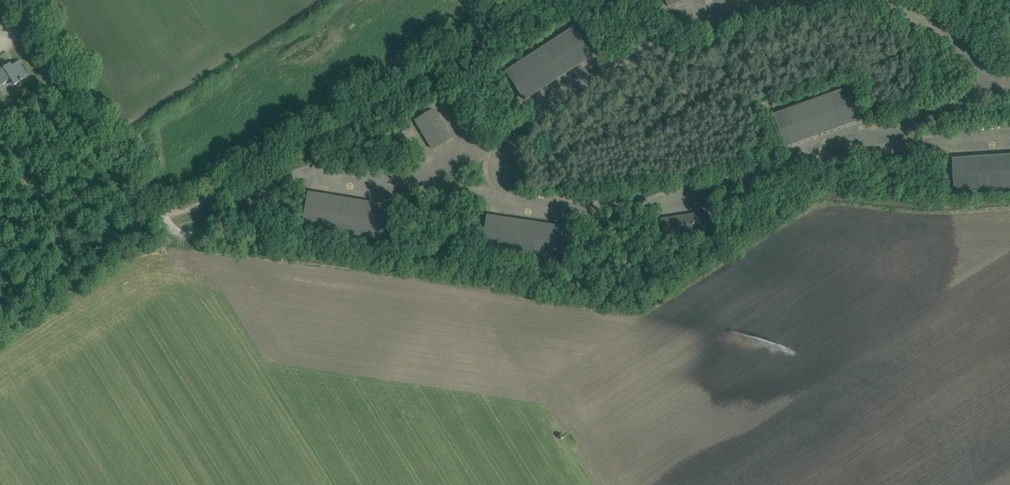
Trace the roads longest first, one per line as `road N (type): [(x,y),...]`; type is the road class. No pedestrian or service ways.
road 1 (track): [(160,217),(196,214),(522,0)]
road 2 (unclassified): [(160,217),(27,0)]
road 3 (track): [(151,202),(68,257),(0,266)]

